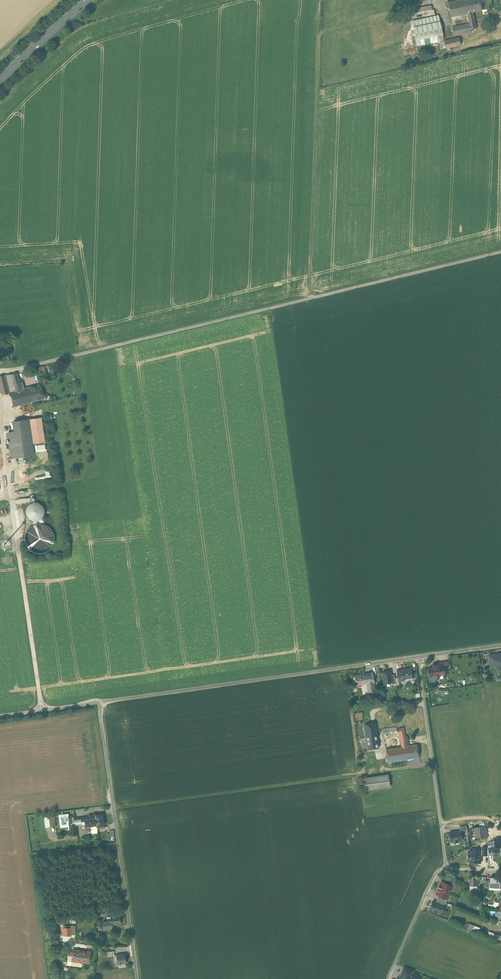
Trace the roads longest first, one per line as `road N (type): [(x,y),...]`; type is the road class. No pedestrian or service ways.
road 1 (track): [(500,251),(0,371)]
road 2 (track): [(311,298),(320,33),(435,0)]
road 3 (track): [(0,715),(343,667)]
road 4 (track): [(0,426),(42,710)]
road 5 (unclassified): [(99,702),(137,978)]
road 6 (residential): [(447,869),(417,657)]
road 7 (residential): [(447,869),(435,873),(387,978)]
road 8 (primary): [(90,0),(0,80)]

